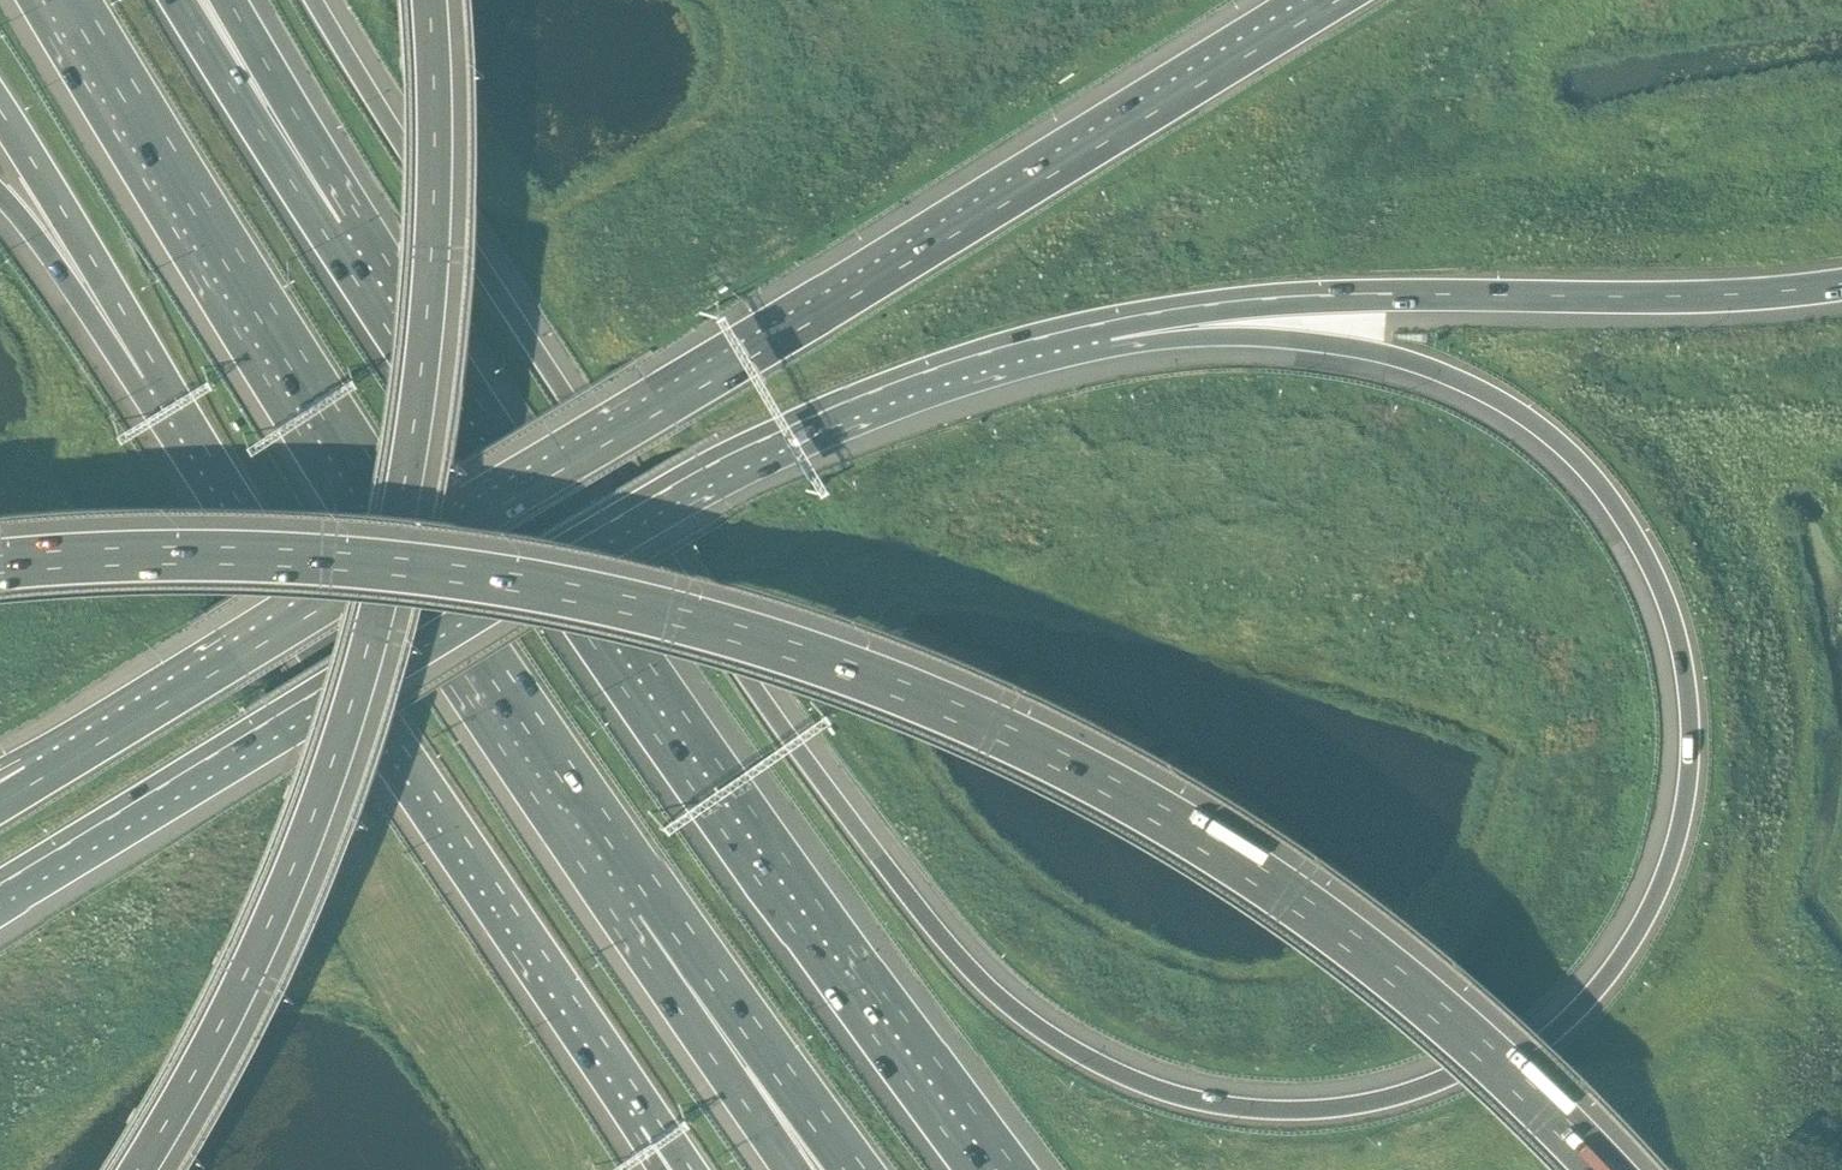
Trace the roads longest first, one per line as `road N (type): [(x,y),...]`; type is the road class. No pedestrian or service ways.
road 1 (motorway): [(1106,321),(1351,349),(1429,369),(1507,407),(1573,459),(1629,521),(1665,594),(1686,676),(1690,768),(1676,842),(1642,923),(1599,986),(1550,1033),(1467,1089),(1398,1115),(1335,1125),(1262,1126),(1168,1106),(1097,1075),(975,979),(778,722),(308,0)]
road 2 (motorway): [(1603,1169),(1411,978),(1270,870),(1076,757),(877,667),(672,603),(469,562),(230,542),(0,552)]
road 3 (motorway): [(1319,0),(37,785)]
road 4 (motorway): [(0,899),(754,443),(939,367),(1106,321)]
road 5 (motorway): [(127,1169),(222,1012),(285,874),(367,644),(406,440),(424,263),(425,0)]
road 6 (motorway): [(995,1169),(839,959),(341,228)]
road 7 (motorway): [(73,0),(288,352),(659,897)]
road 8 (motorway): [(155,370),(652,1115)]
road 9 (motorway): [(1106,321),(1336,294),(1715,296),(1841,283)]
road 10 (motorway): [(659,897),(856,1169)]
road 11 (motorway): [(659,897),(748,1108),(789,1169)]
road 12 (motorway): [(0,111),(155,370)]
road 13 (motorway): [(341,228),(191,0)]
road 14 (motorway): [(341,228),(220,0)]
road 15 (motorway): [(0,200),(155,370)]

